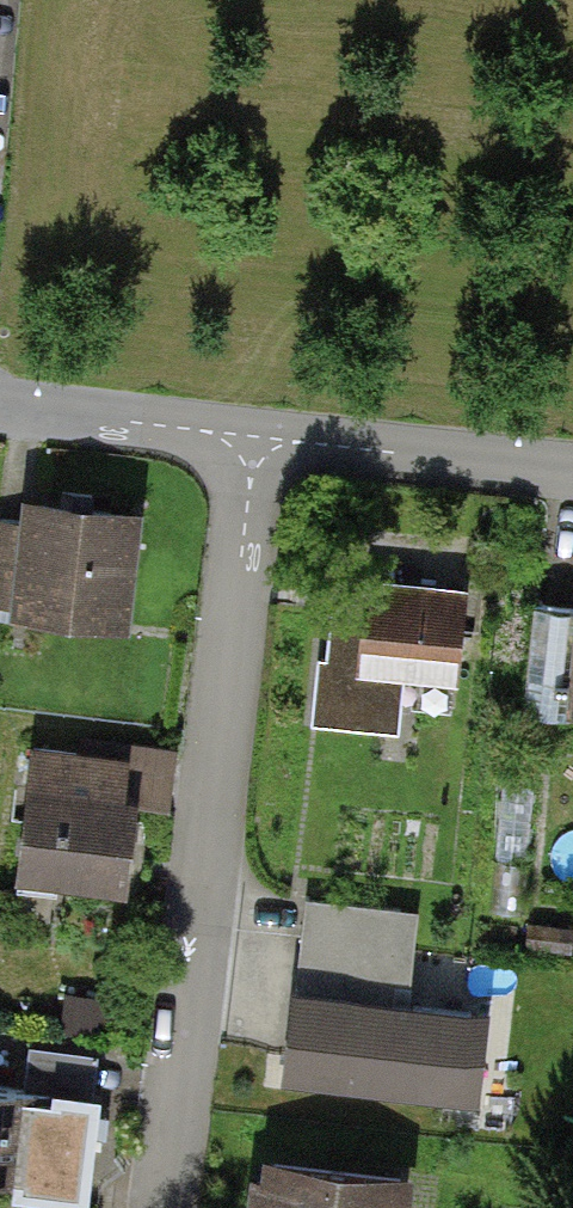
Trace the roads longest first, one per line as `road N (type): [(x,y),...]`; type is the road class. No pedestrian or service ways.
road 1 (residential): [(268,431),(166,1207)]
road 2 (residential): [(268,431),(572,467)]
road 3 (residential): [(0,404),(268,431)]

